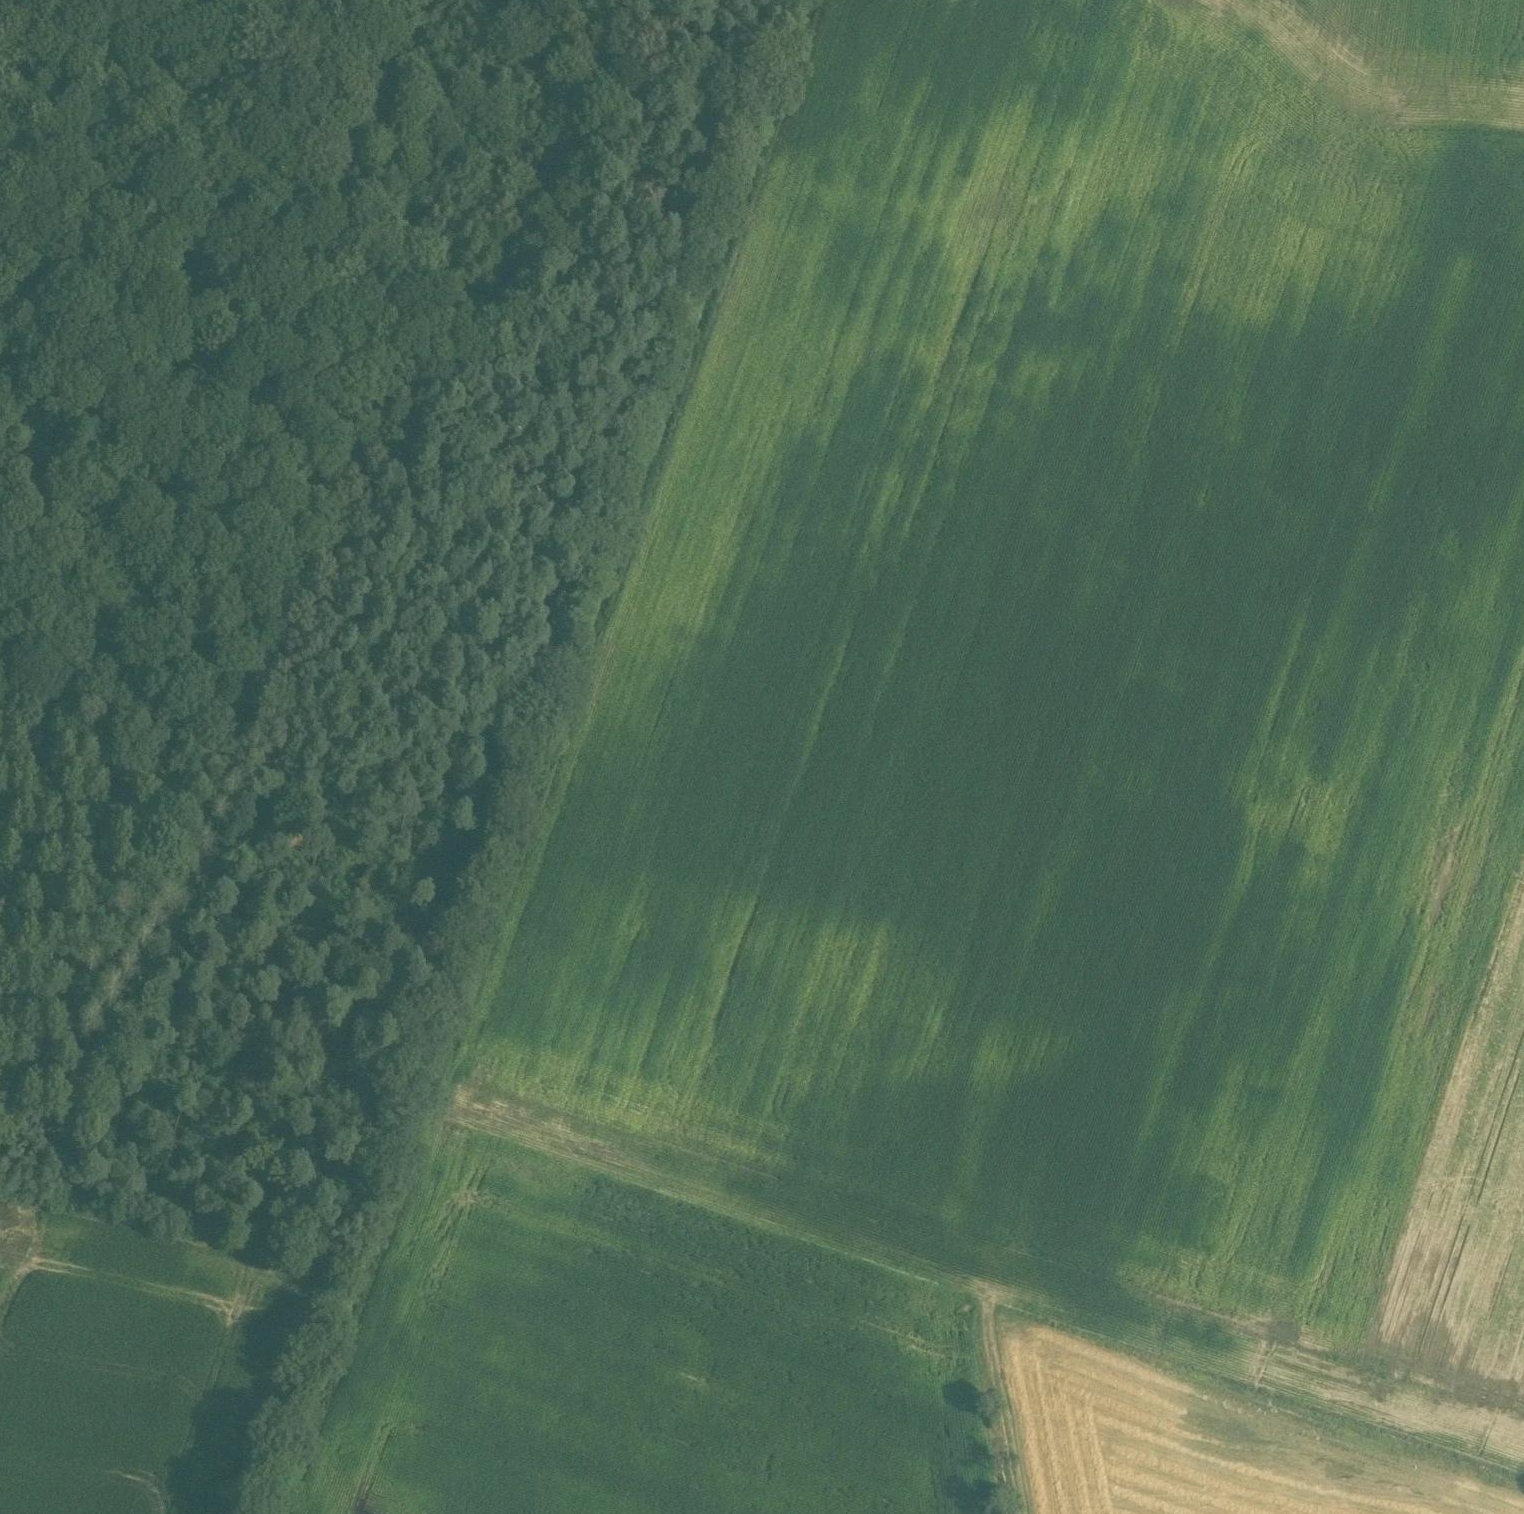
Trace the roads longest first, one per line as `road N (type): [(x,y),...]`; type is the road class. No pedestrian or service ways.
road 1 (track): [(988,1312),(1023,1513)]

